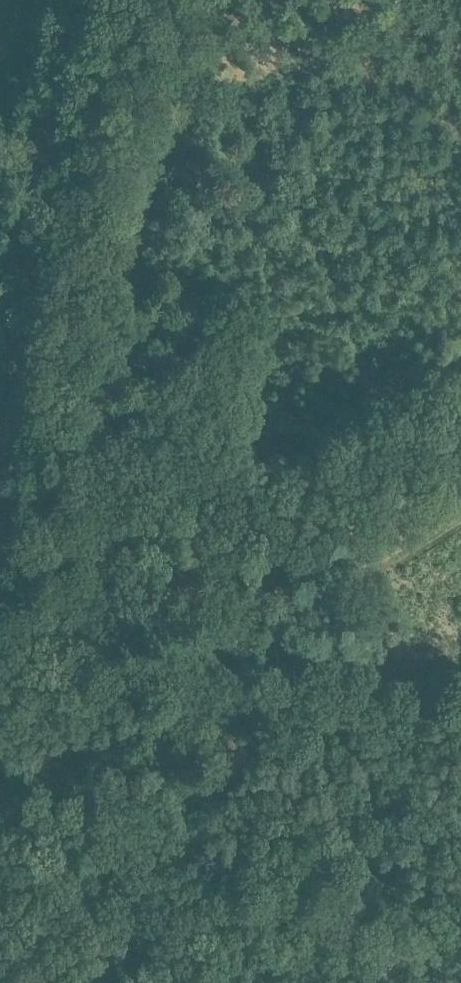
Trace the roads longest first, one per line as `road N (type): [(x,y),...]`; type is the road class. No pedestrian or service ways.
road 1 (track): [(0,487),(46,131),(87,0)]
road 2 (track): [(0,757),(460,934)]

